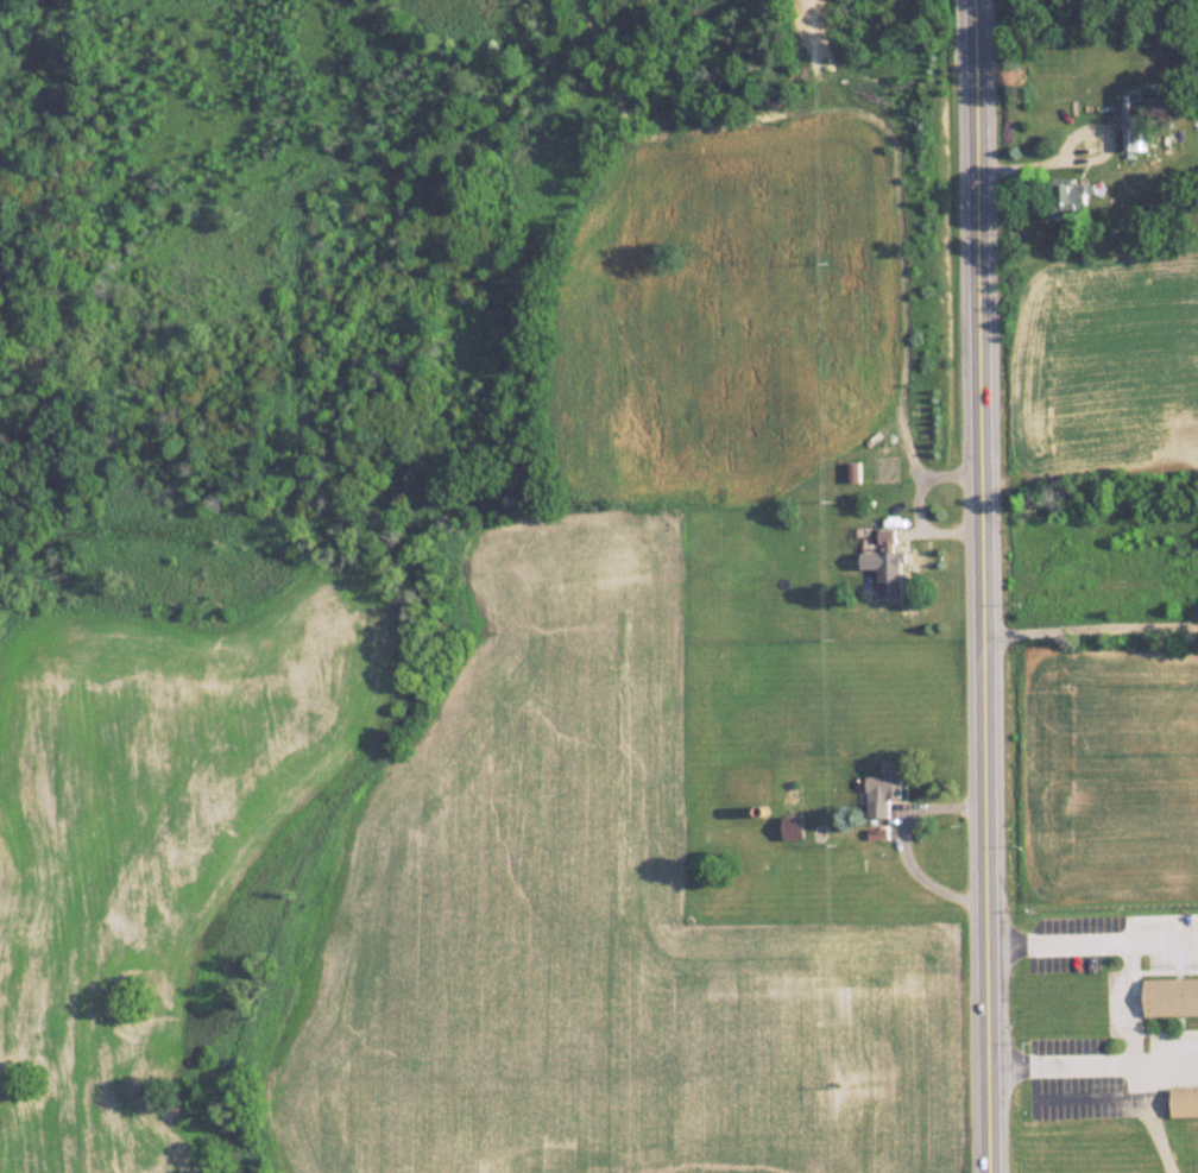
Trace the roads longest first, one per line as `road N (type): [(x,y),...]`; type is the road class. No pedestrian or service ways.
road 1 (secondary): [(993,1172),(979,0)]

